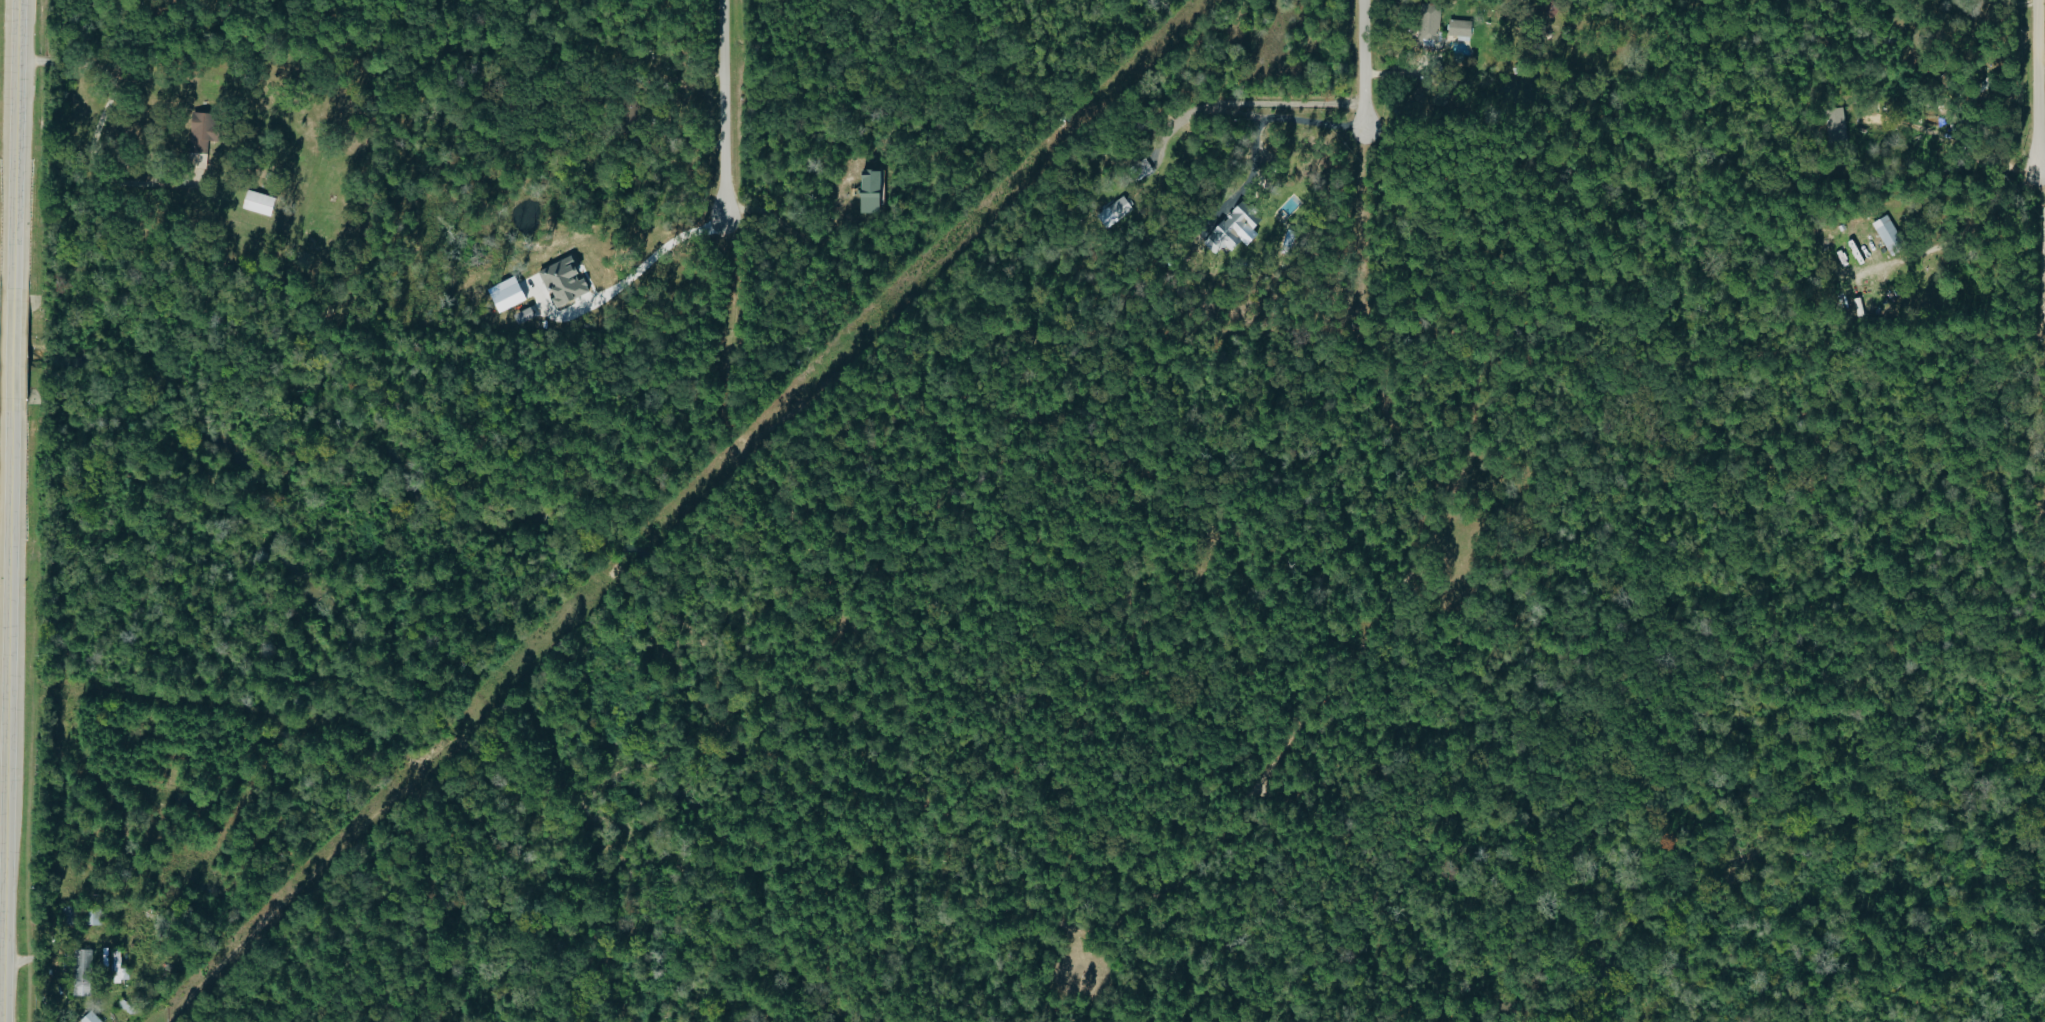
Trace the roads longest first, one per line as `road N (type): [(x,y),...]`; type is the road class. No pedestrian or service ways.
road 1 (secondary): [(3,1021),(18,0)]
road 2 (residential): [(723,0),(727,215)]
road 3 (residential): [(2038,0),(2036,173)]

